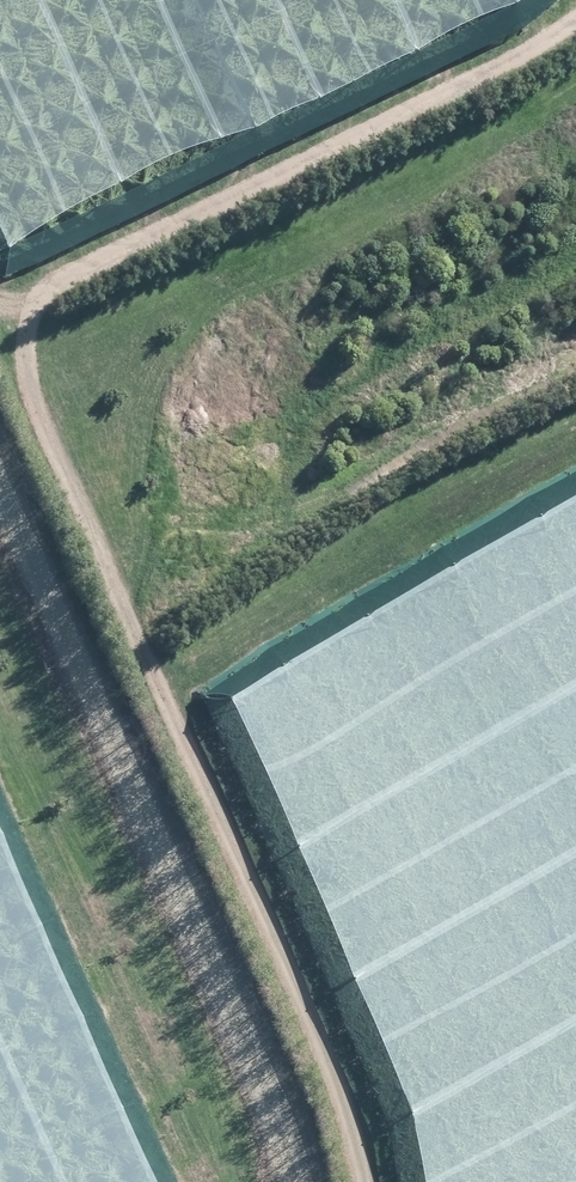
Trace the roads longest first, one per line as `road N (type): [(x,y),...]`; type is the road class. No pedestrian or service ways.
road 1 (track): [(575,9),(445,60),(46,291),(14,347),(17,408),(347,1102),(361,1181)]
road 2 (track): [(317,1181),(0,472)]

